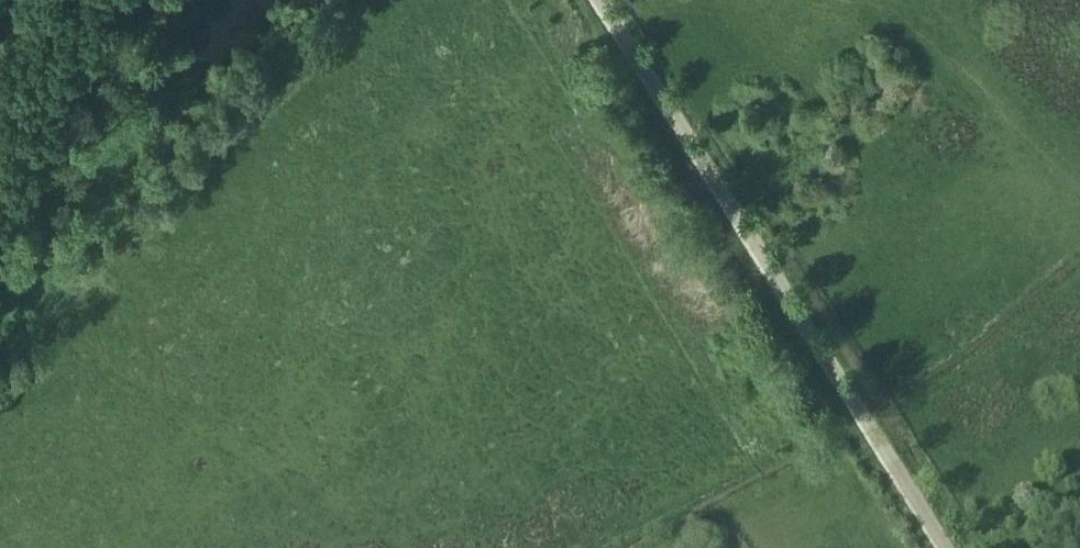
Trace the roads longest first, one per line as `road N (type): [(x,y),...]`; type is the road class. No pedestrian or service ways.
road 1 (unclassified): [(941,547),(590,0)]

